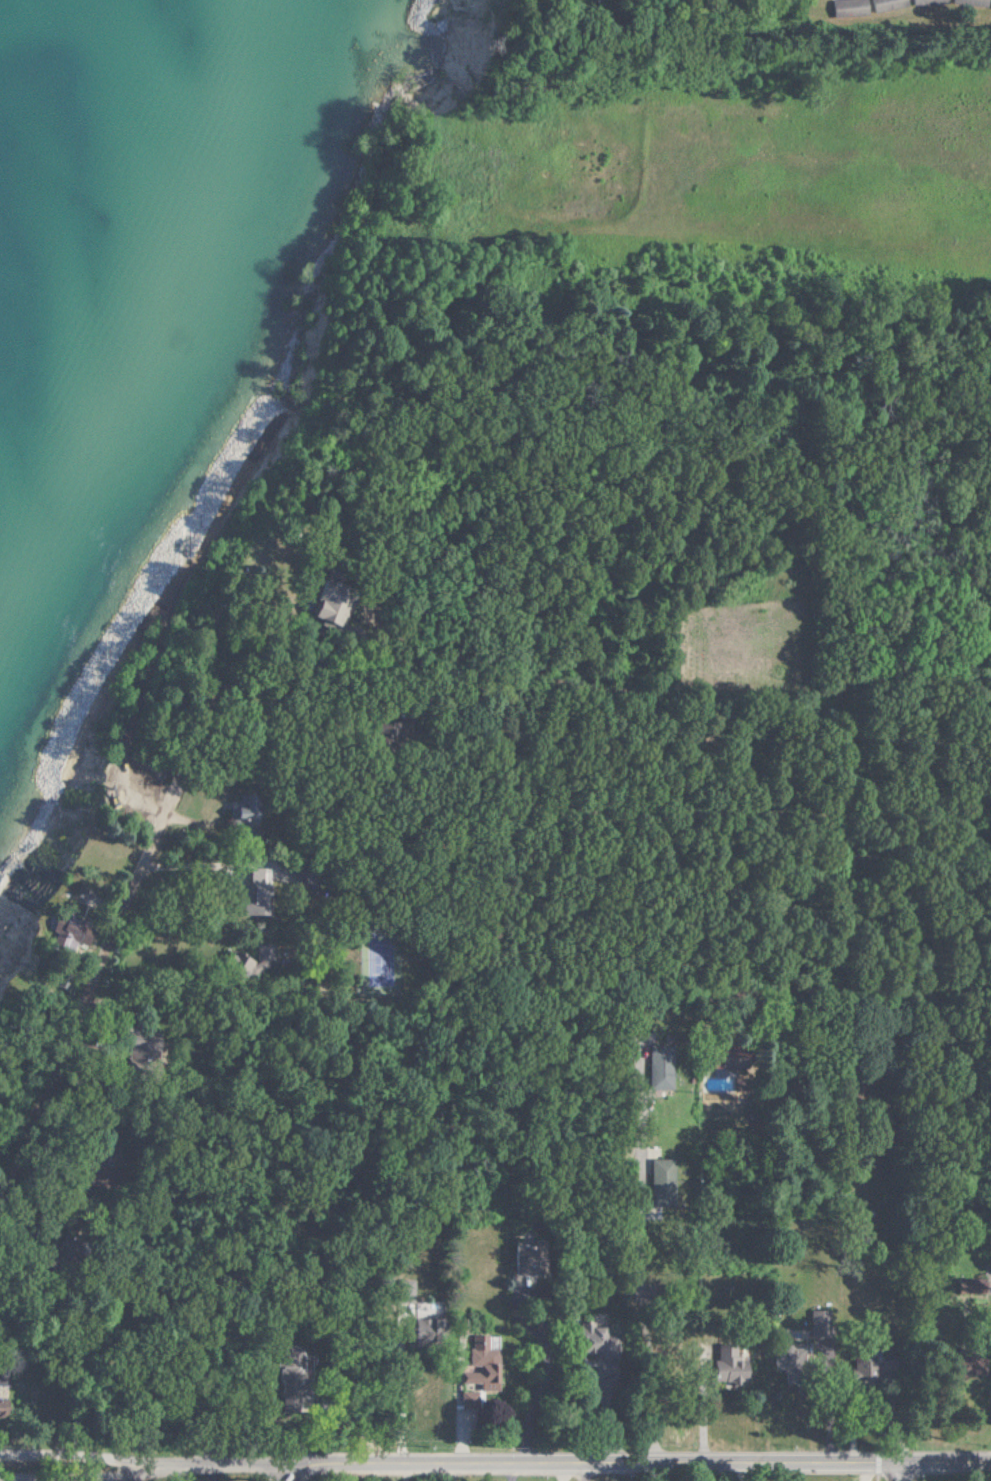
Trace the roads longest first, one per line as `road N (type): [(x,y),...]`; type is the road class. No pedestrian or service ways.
road 1 (residential): [(990,1462),(282,1463)]
road 2 (residential): [(0,1191),(222,688)]
road 3 (residential): [(282,1463),(0,1470)]

